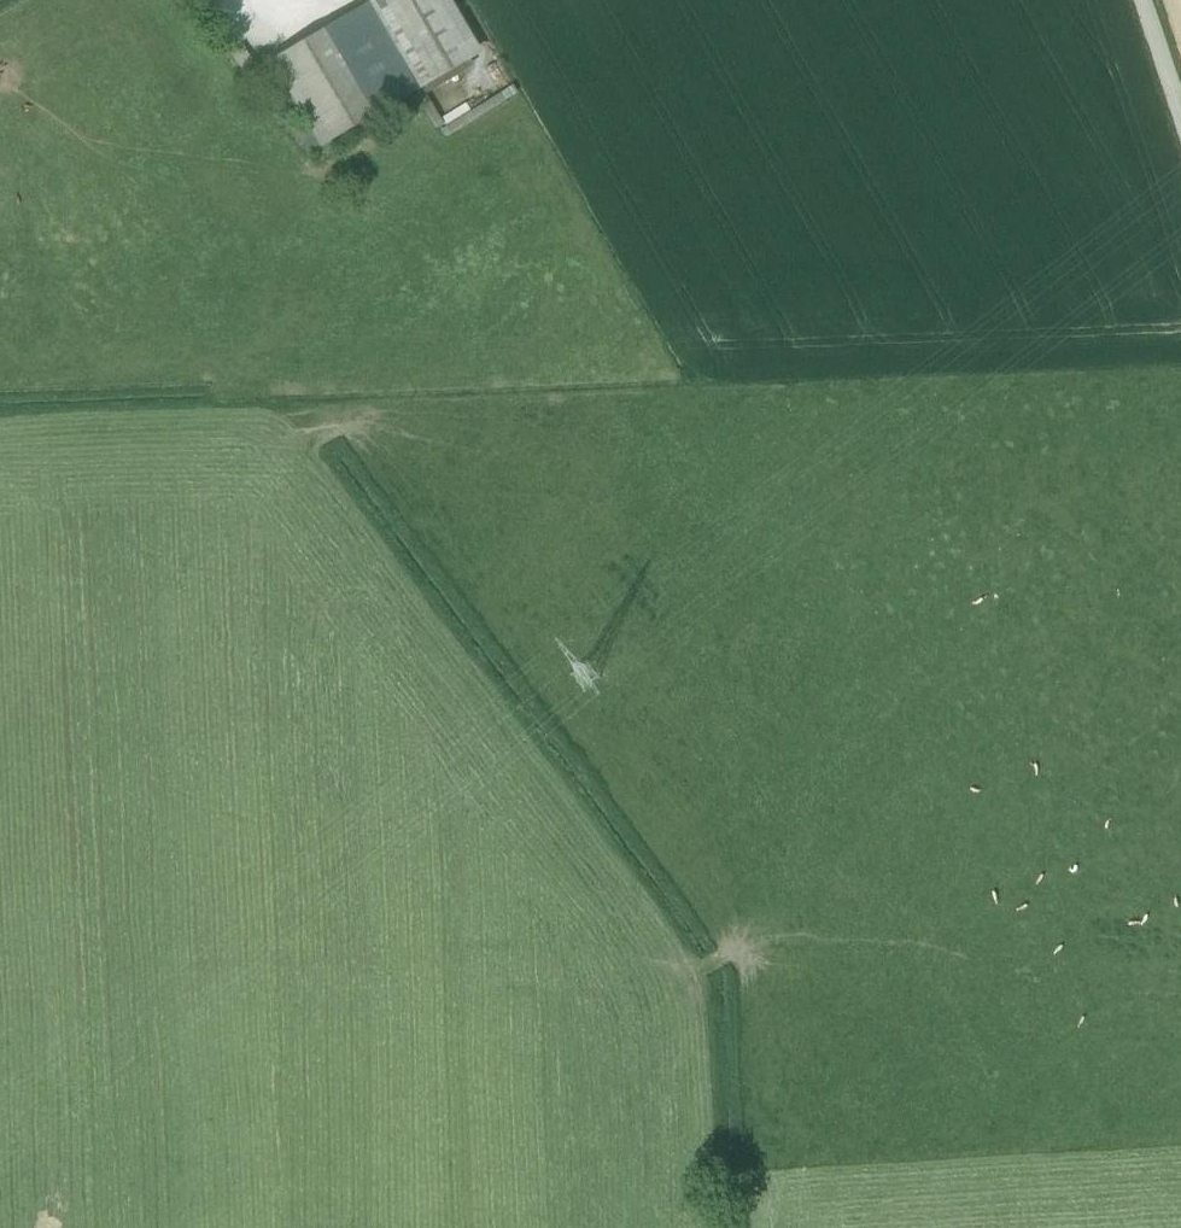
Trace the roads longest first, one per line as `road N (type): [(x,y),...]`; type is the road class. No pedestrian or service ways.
road 1 (track): [(1142,0),(1180,118)]

